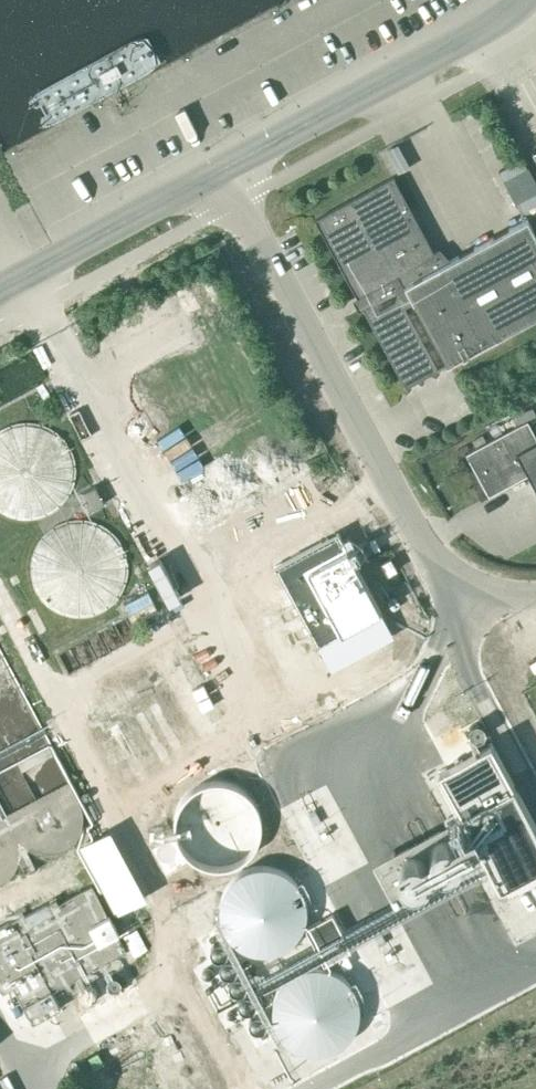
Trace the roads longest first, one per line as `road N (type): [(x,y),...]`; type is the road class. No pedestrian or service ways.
road 1 (unclassified): [(221,169),(422,543),(458,578),(493,594),(535,595)]
road 2 (tertiary): [(221,169),(531,0)]
road 3 (tertiary): [(0,289),(221,169)]

